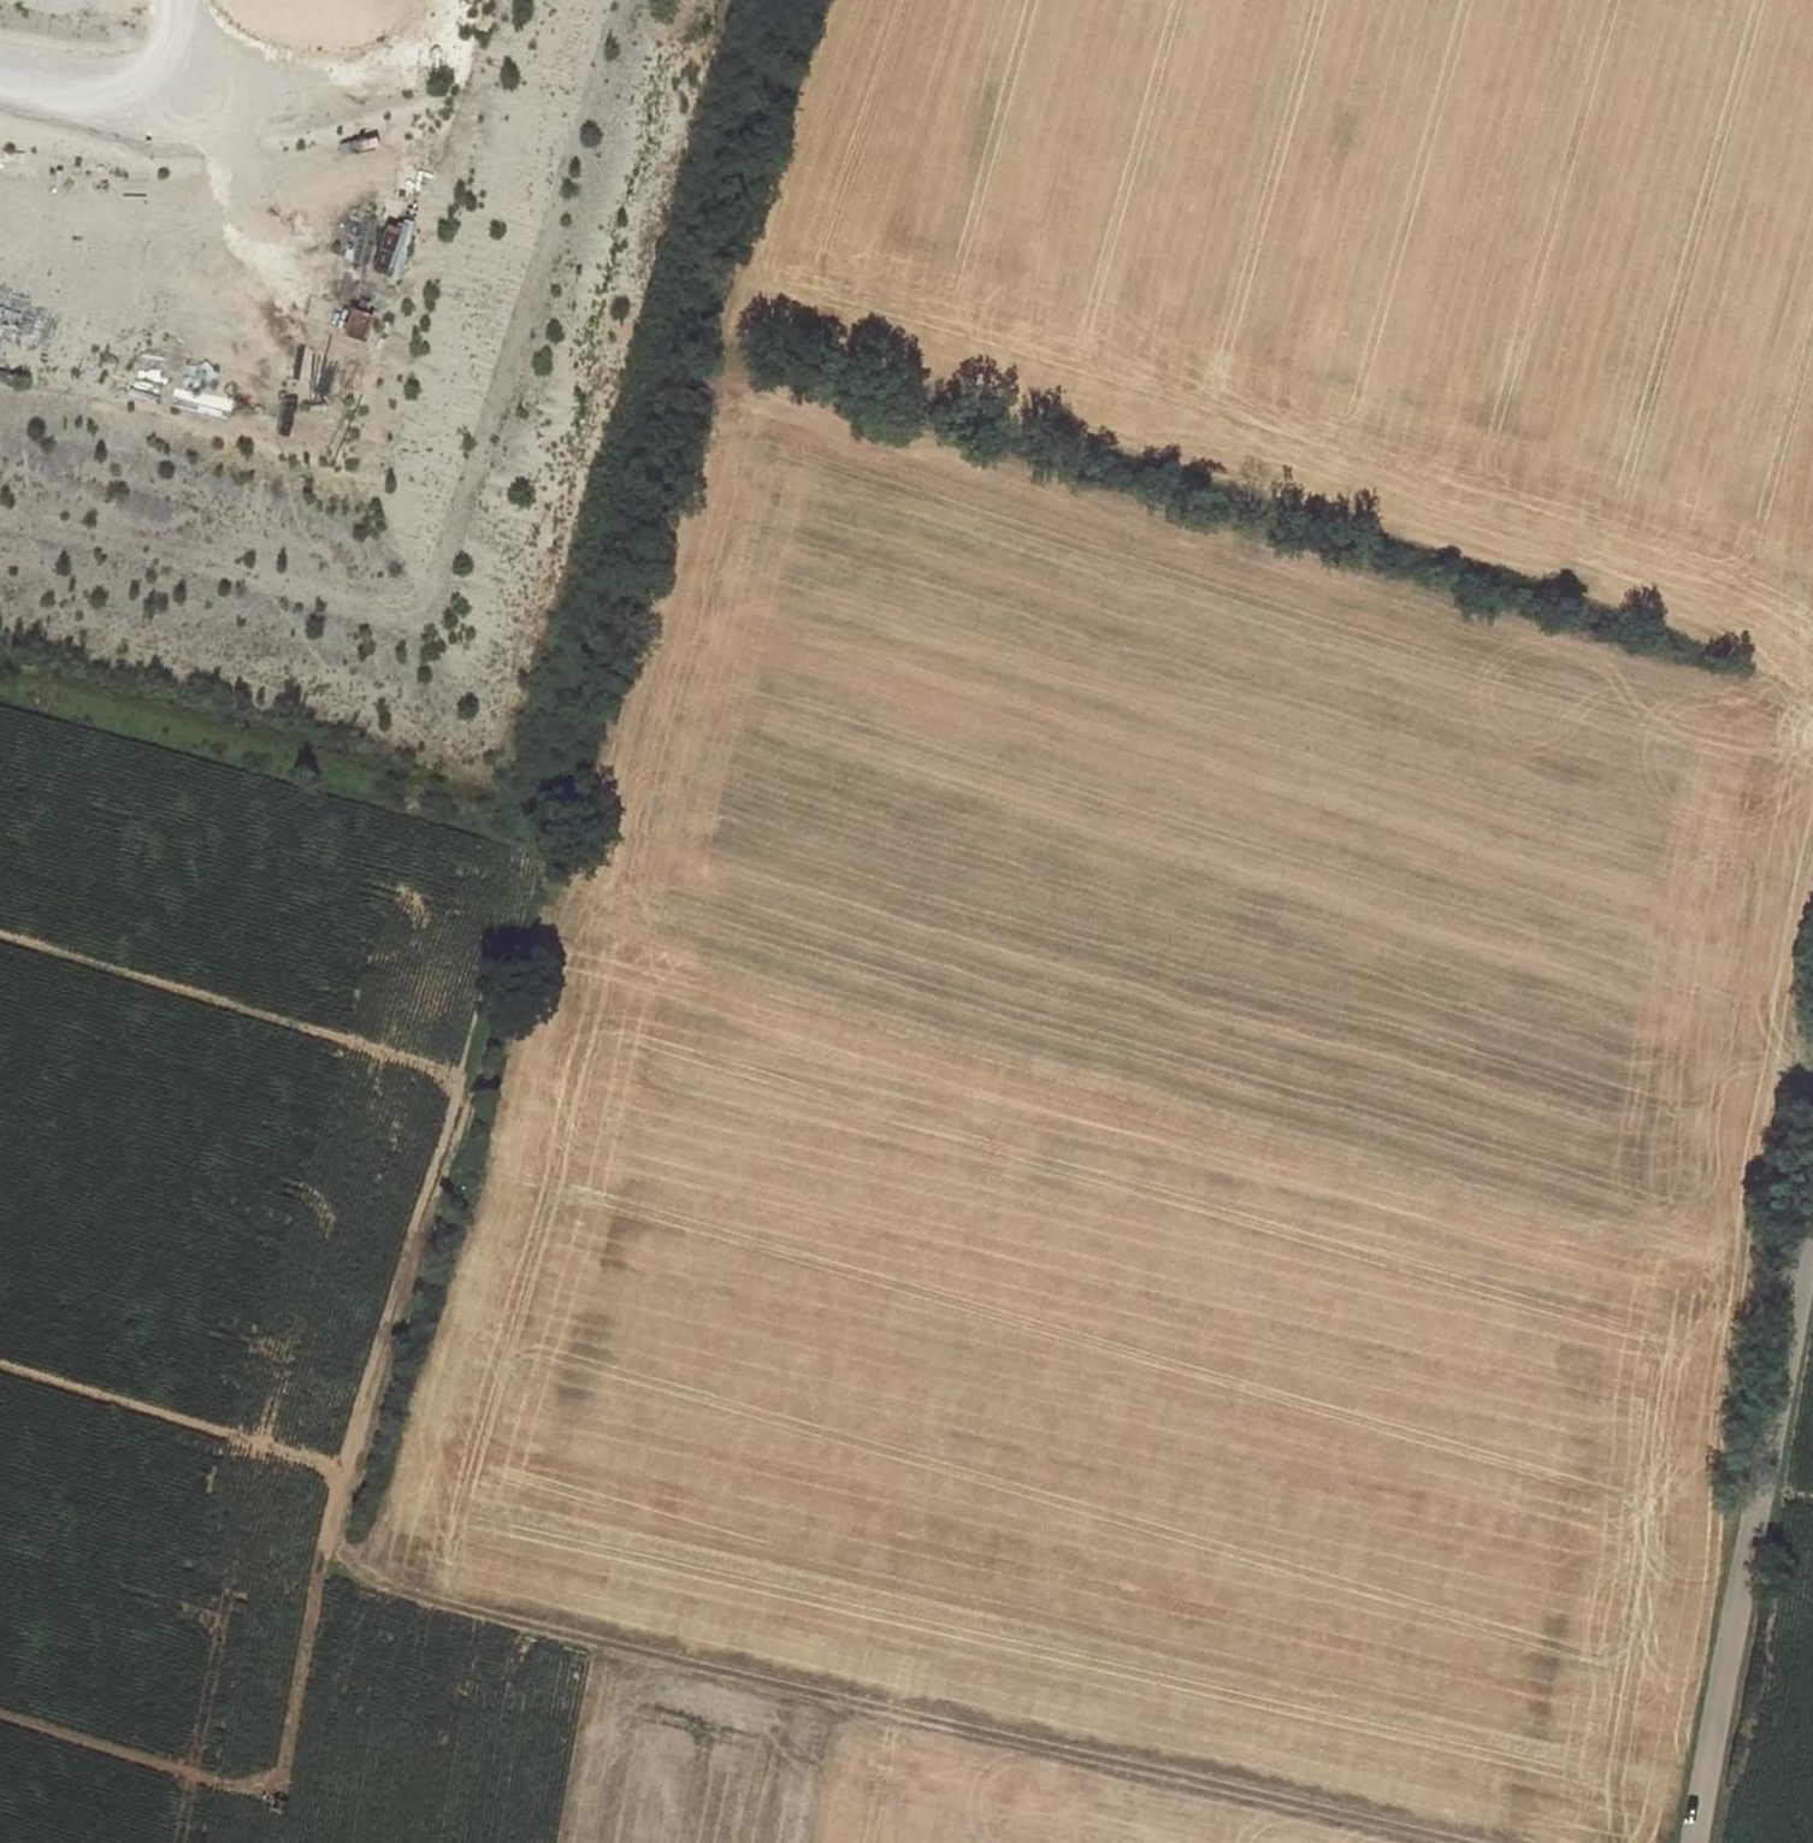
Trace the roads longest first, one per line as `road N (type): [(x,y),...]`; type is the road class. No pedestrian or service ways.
road 1 (unclassified): [(1812,1198),(1698,1842)]

